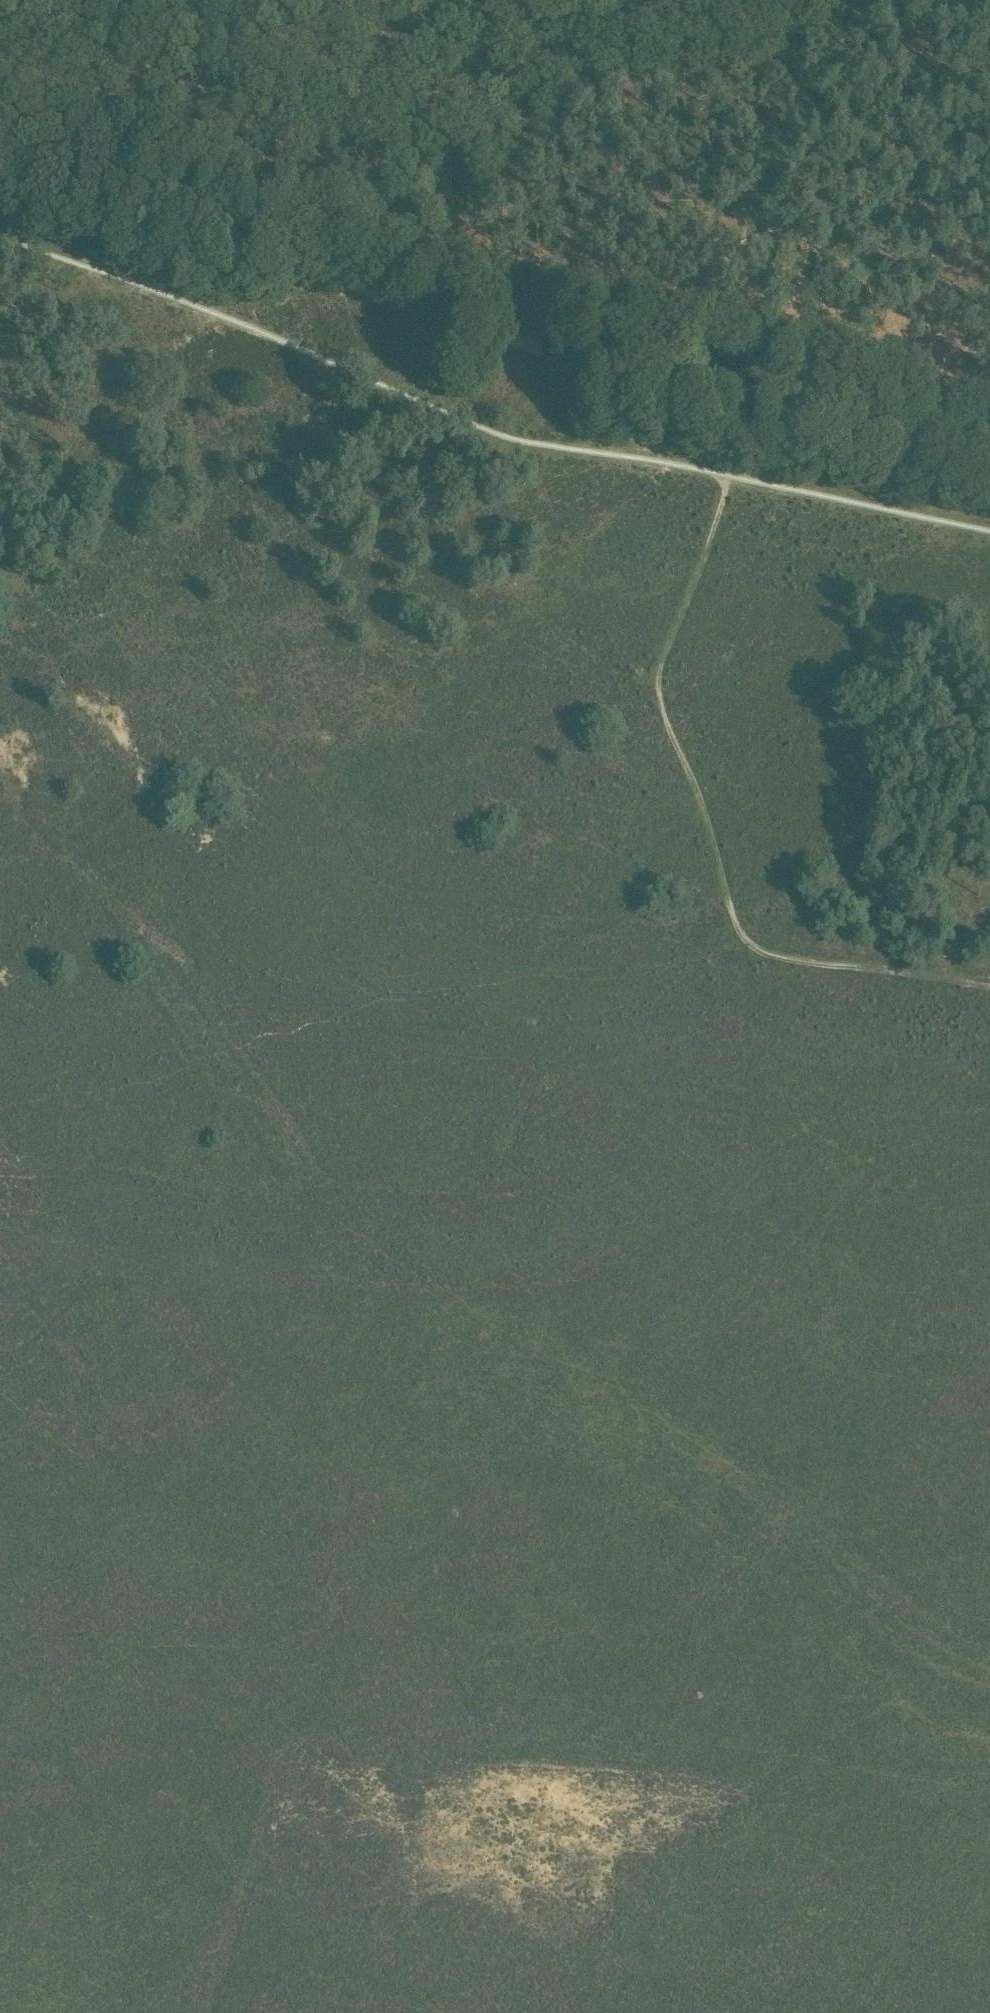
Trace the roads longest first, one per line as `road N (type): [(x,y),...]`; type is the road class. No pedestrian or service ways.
road 1 (track): [(0,158),(708,399)]
road 2 (track): [(708,399),(989,465)]

